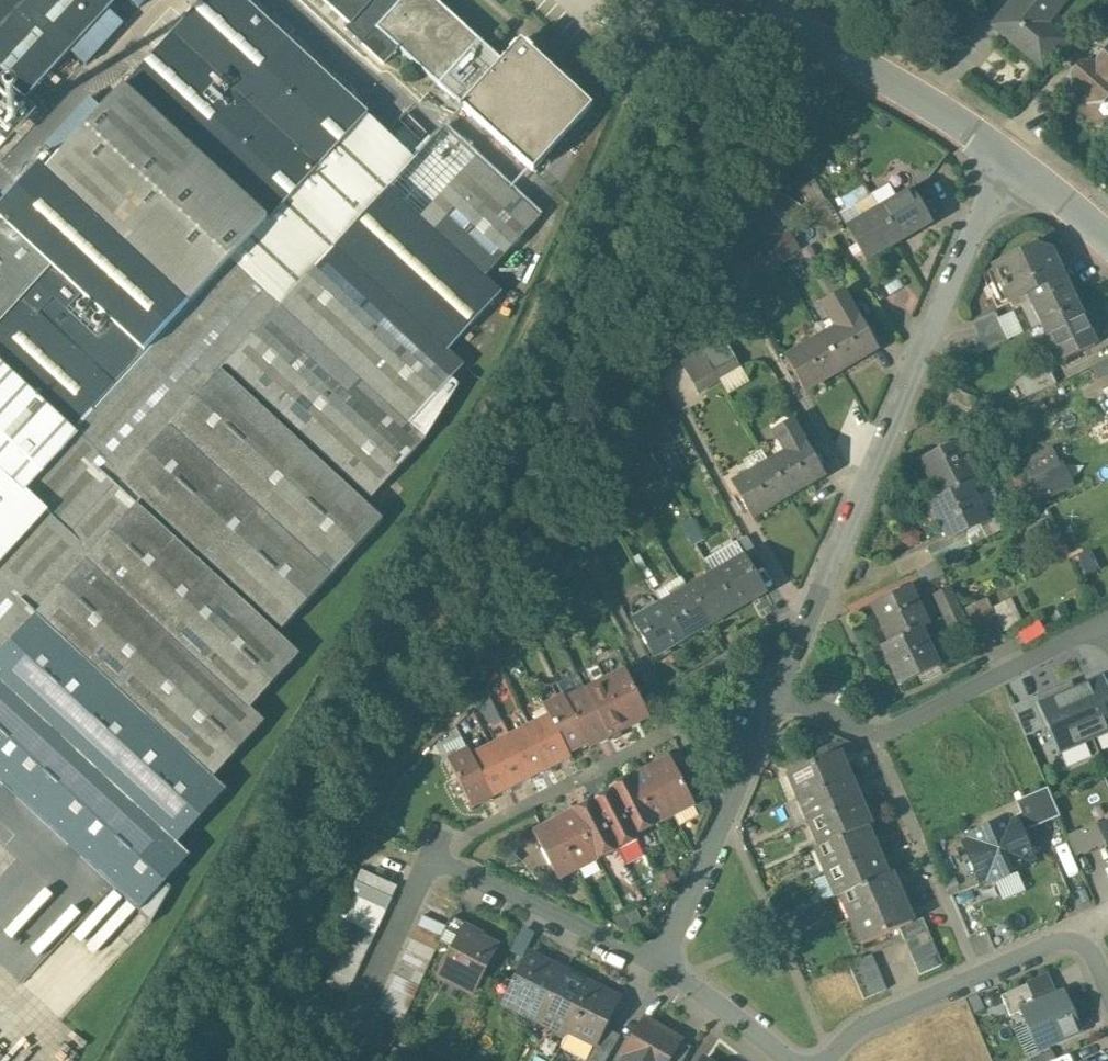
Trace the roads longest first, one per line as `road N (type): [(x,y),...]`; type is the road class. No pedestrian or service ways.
road 1 (residential): [(1015,161),(990,194),(772,695)]
road 2 (residential): [(656,965),(426,856),(347,1038)]
road 3 (residential): [(772,695),(876,737),(1107,620)]
road 4 (residential): [(1107,986),(1093,952),(1067,936),(858,1026),(822,1060)]
road 5 (residential): [(772,695),(656,965)]
road 6 (residential): [(1015,161),(823,43),(777,0)]
road 7 (residential): [(656,965),(790,1060)]
road 8 (residential): [(1107,238),(1015,161)]

